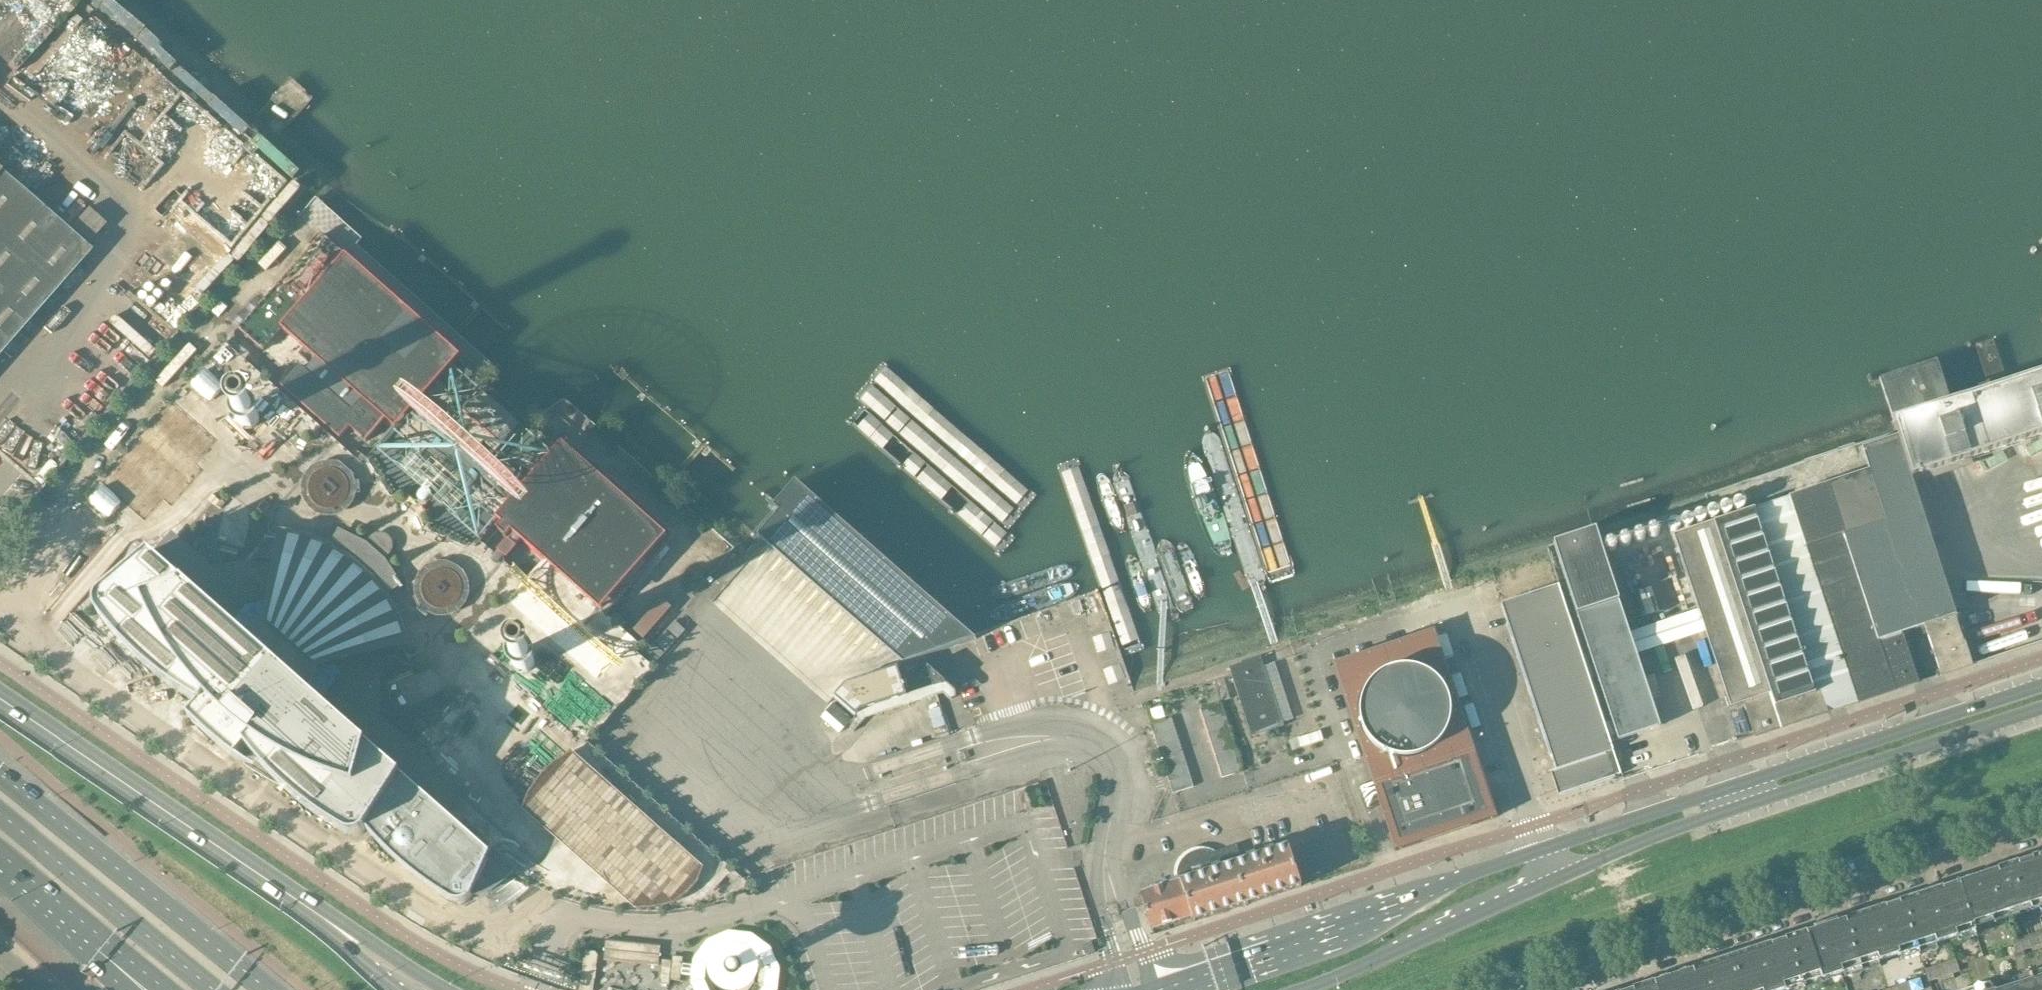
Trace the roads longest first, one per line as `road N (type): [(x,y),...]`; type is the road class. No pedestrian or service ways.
road 1 (secondary): [(2041,686),(1542,847),(1153,989)]
road 2 (secondary): [(1297,989),(1590,862),(2041,708)]
road 3 (residential): [(1552,989),(2041,829)]
road 4 (secondary): [(0,699),(292,895)]
road 5 (trunk): [(266,989),(0,776)]
road 6 (trunk): [(221,989),(0,813)]
road 7 (secondary): [(442,989),(292,895)]
road 8 (trunk): [(0,854),(106,941)]
road 9 (secondary): [(292,895),(391,989)]

